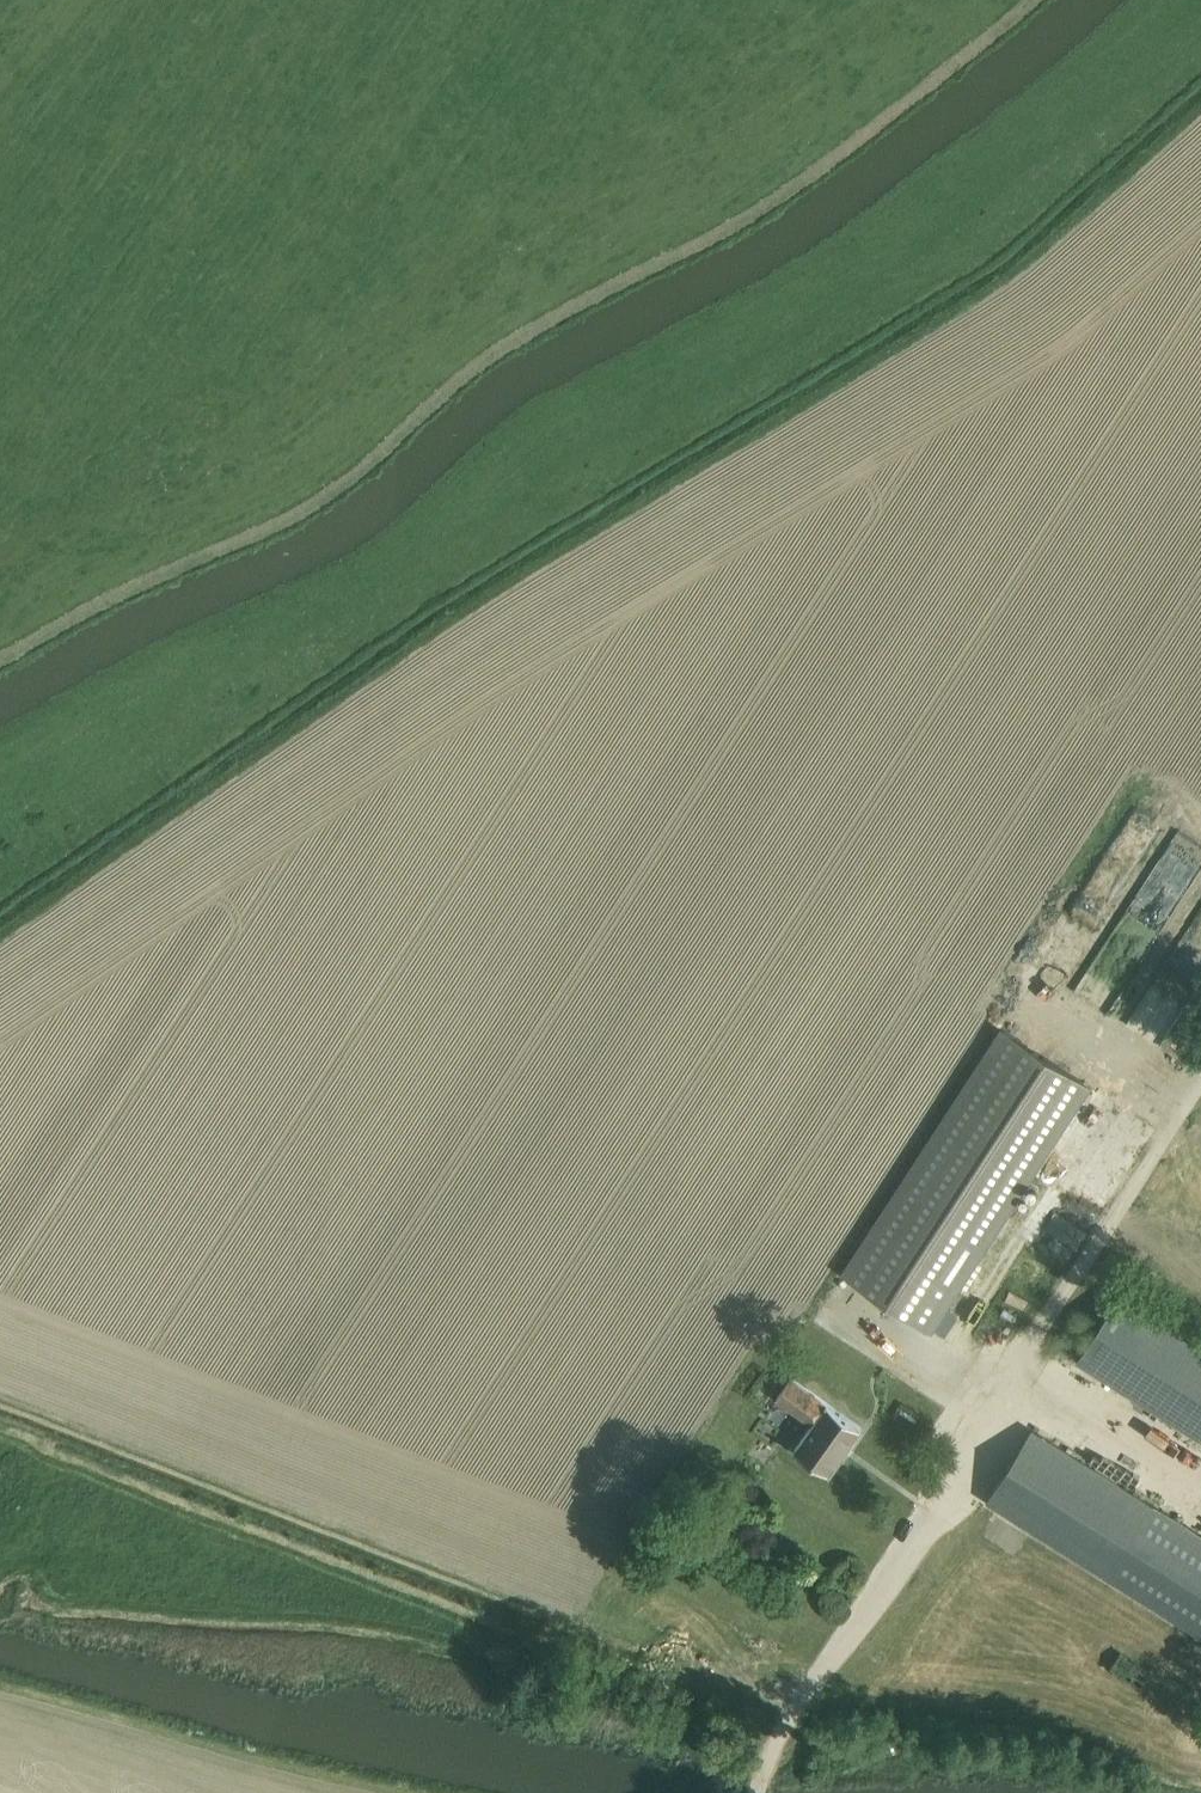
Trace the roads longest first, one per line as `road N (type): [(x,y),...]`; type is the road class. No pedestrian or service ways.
road 1 (unclassified): [(756,1792),(780,1730),(816,1671),(908,1549),(1200,1083)]

